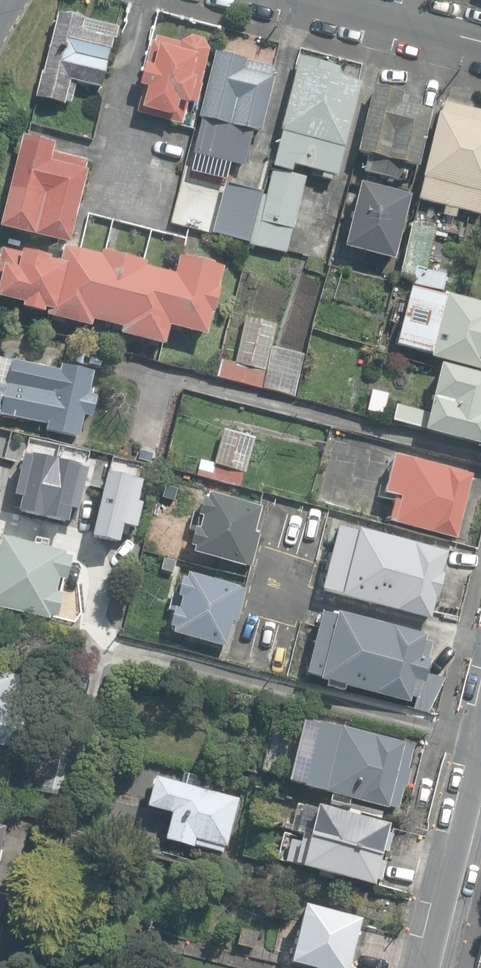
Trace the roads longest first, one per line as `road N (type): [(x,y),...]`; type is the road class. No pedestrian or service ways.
road 1 (unclassified): [(480,747),(426,967)]
road 2 (residential): [(480,41),(324,0)]

